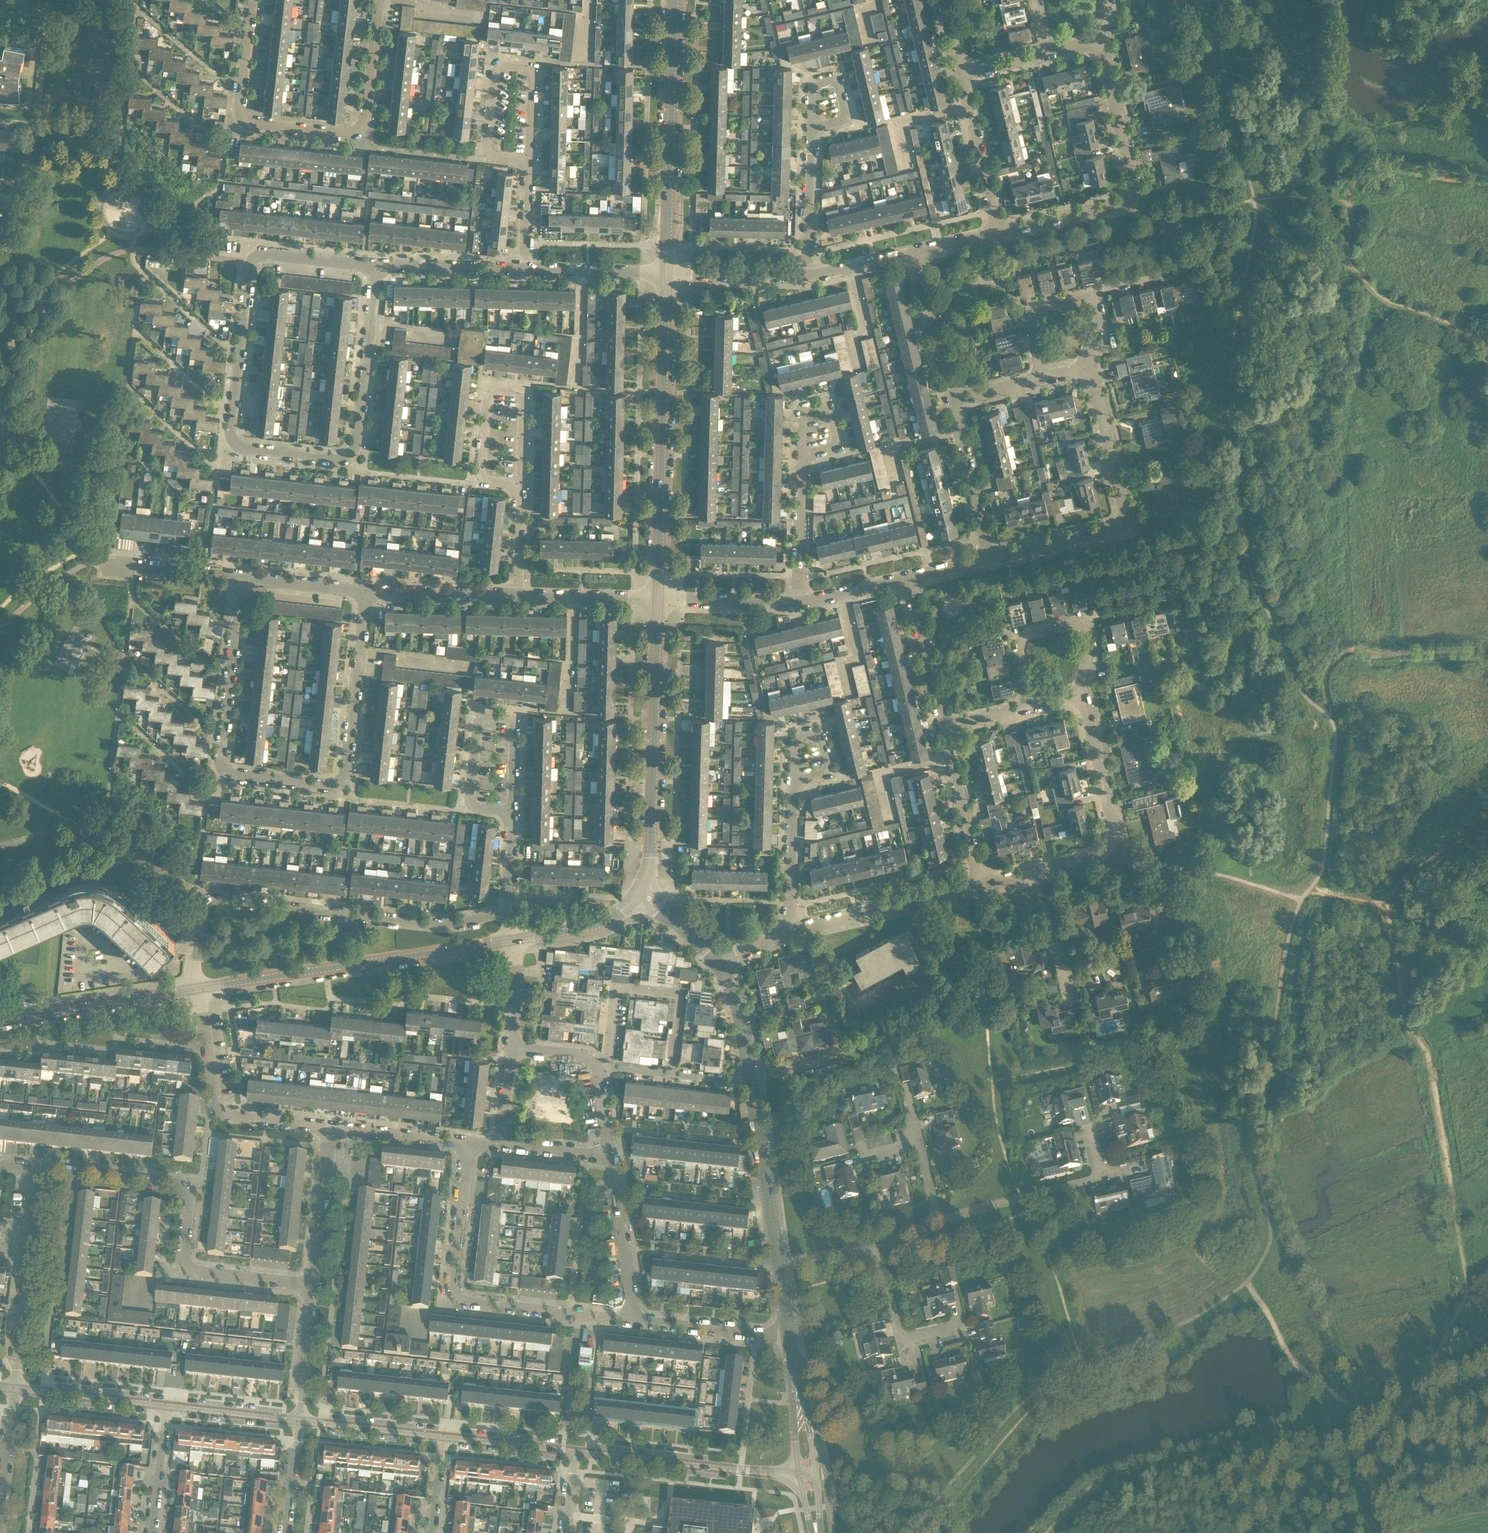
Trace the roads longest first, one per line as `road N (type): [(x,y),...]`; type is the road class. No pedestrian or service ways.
road 1 (residential): [(241,579),(221,772),(326,785),(346,775),(369,593)]
road 2 (residential): [(245,255),(232,423),(237,441),(250,454),(339,466),(364,437),(377,266)]
road 3 (residential): [(198,988),(198,919),(213,900),(435,923),(510,914)]
road 4 (residential): [(250,0),(241,104),(247,122),(352,133),(366,112),(378,0)]
road 5 (residential): [(312,1286),(187,1268),(188,1201),(172,1183),(34,1171)]
road 6 (residential): [(635,1321),(454,1297),(467,1141)]
road 7 (tertiary): [(658,600),(668,276)]
road 8 (tertiary): [(198,988),(512,940)]
road 9 (residential): [(992,557),(1114,528),(1126,514),(1096,372),(1088,365)]
road 10 (residential): [(1000,231),(1126,200),(1140,189),(1099,43)]
road 11 (tertiary): [(641,891),(651,846),(658,600)]
road 12 (tertiary): [(668,276),(675,0)]
road 13 (residential): [(1038,872),(1109,853),(1116,841),(1078,693)]
road 14 (residential): [(331,1126),(231,1117),(222,1108),(198,988)]
road 15 (tertiary): [(799,1472),(574,1453)]
road 16 (residential): [(671,1072),(680,993),(615,986),(606,1066)]
road 17 (residential): [(15,1390),(34,1171)]
road 18 (residential): [(511,810),(515,725),(496,716),(478,723),(470,799),(477,807)]
road 19 (tertiary): [(0,1019),(198,988)]
road 20 (residential): [(790,929),(980,887)]
road 21 (tertiary): [(780,1261),(750,1074)]
road 22 (residential): [(937,1219),(1108,1170)]
road 23 (residential): [(522,482),(482,479),(490,382),(530,384)]
road 24 (residential): [(635,1321),(608,1156)]
road 25 (residential): [(1120,963),(1076,978),(1064,974),(1038,872)]
road 26 (residential): [(980,887),(944,728)]
road 27 (residential): [(992,557),(952,399)]
road 28 (residential): [(532,161),(490,149),(497,70),(535,78)]
road 29 (residential): [(312,1286),(331,1126)]
road 30 (residential): [(1000,231),(966,77)]
road 31 (residential): [(789,1336),(635,1321)]
road 32 (residential): [(944,728),(913,577)]
road 33 (tertiary): [(167,1406),(15,1390)]
road 34 (residential): [(952,399),(916,251)]
road 35 (residential): [(520,595),(369,593)]
road 36 (residential): [(750,1074),(834,1053),(841,1037),(831,993)]
road 37 (residential): [(956,1330),(917,1340),(898,1330),(878,1246)]
road 38 (residential): [(668,276),(521,269)]
road 39 (residential): [(809,276),(811,129)]
road 40 (tertiary): [(446,1437),(300,1421)]
road 41 (residential): [(793,783),(790,929)]
road 42 (residential): [(803,457),(800,602)]
road 43 (residential): [(1032,707),(1022,636),(1093,618)]
road 44 (residential): [(521,269),(377,266)]
road 45 (residential): [(658,600),(800,602)]
road 46 (tertiary): [(512,940),(599,922),(641,891)]
road 47 (residential): [(668,276),(809,276)]
road 48 (residential): [(658,600),(520,595)]
road 49 (residential): [(1042,378),(1031,318),(1037,308),(1100,291)]
road 50 (residential): [(467,1141),(331,1126)]
road 51 (residential): [(300,1421),(312,1286)]
road 52 (tertiary): [(300,1421),(167,1406)]
road 53 (residential): [(377,266),(245,255)]
road 54 (tertiary): [(574,1453),(446,1437)]
road 55 (residential): [(369,593),(241,579)]
road 56 (residential): [(803,457),(837,444),(840,421),(829,393),(808,397),(803,413)]
road 57 (residential): [(153,1532),(167,1406)]
road 58 (residential): [(241,579),(117,563)]
road 59 (residential): [(937,1219),(915,1145),(868,1150)]
road 60 (residential): [(0,1510),(15,1390)]

